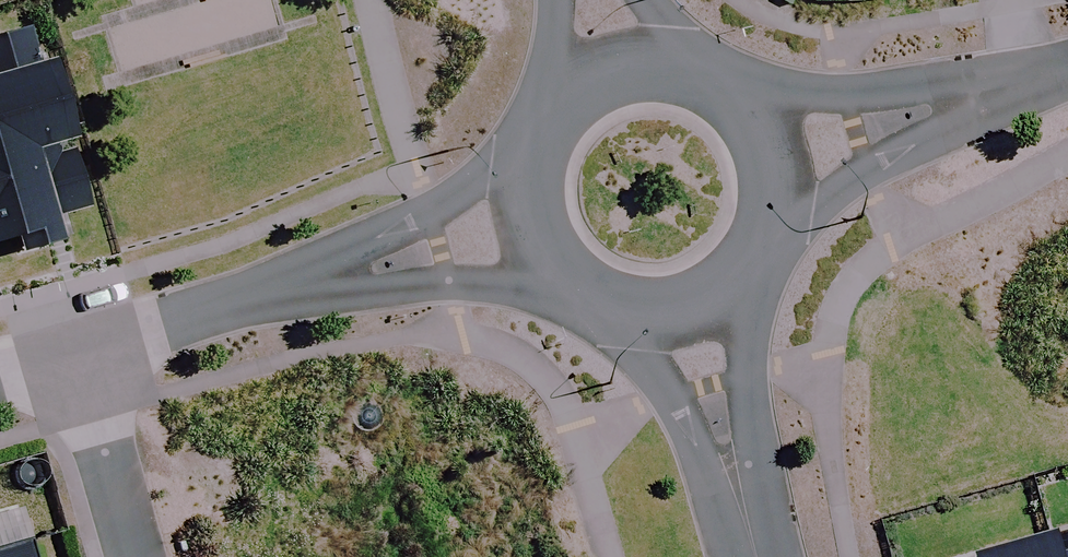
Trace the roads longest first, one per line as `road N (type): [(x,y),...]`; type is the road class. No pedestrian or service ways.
road 1 (residential): [(712,94),(1017,81)]
road 2 (residential): [(1017,81),(752,232)]
road 3 (residential): [(574,274),(317,282)]
road 4 (residential): [(317,282),(73,358)]
road 5 (residential): [(317,282),(535,172)]
road 6 (residential): [(731,264),(741,392),(734,476)]
road 7 (residential): [(734,476),(628,299)]
road 8 (residential): [(73,358),(130,556)]
road 9 (residential): [(712,94),(751,141),(760,202),(752,232)]
road 10 (residential): [(560,116),(595,88),(639,75),(684,81)]

